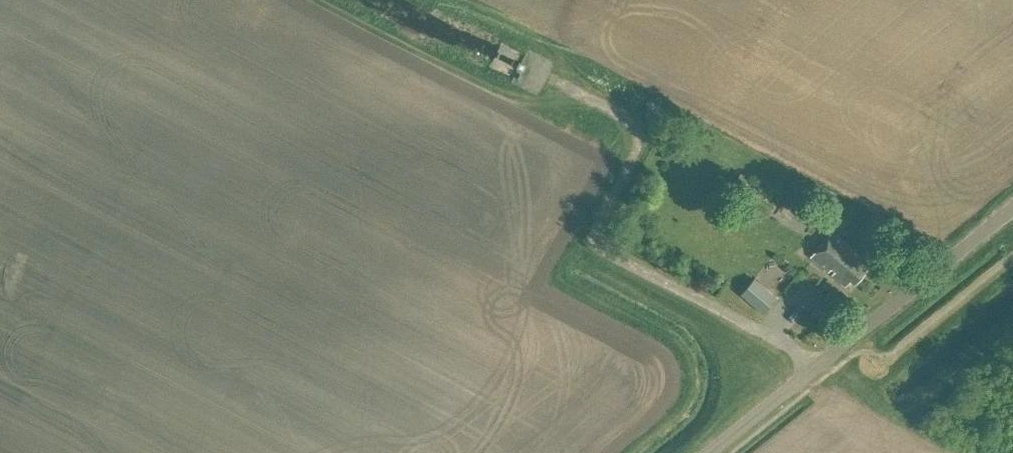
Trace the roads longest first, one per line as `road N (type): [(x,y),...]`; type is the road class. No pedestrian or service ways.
road 1 (unclassified): [(711,452),(1012,206)]
road 2 (track): [(546,77),(514,93),(325,0)]

